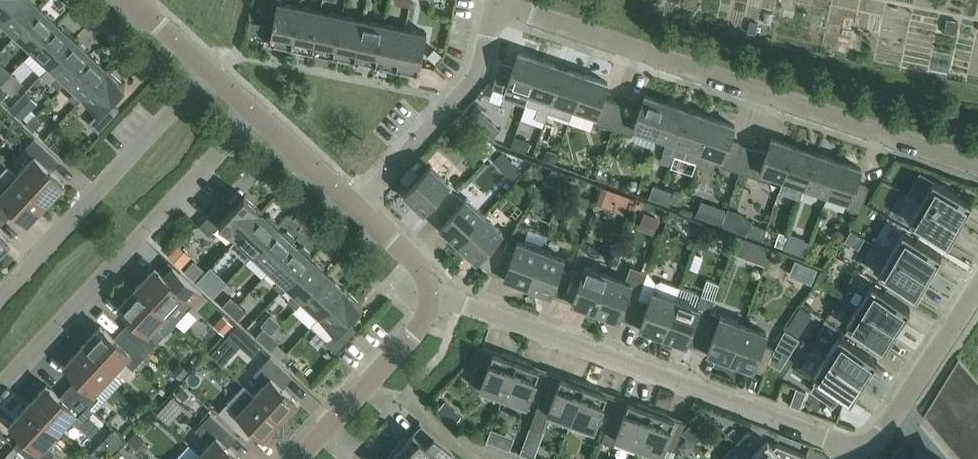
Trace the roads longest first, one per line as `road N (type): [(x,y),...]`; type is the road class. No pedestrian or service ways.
road 1 (residential): [(493,11),(977,167)]
road 2 (residential): [(867,447),(447,296)]
road 3 (residential): [(0,388),(260,117)]
road 4 (residential): [(210,69),(0,289)]
road 5 (residential): [(357,211),(482,70),(493,11)]
road 6 (residential): [(301,458),(447,296)]
road 7 (residential): [(867,447),(977,290)]
road 8 (residential): [(357,211),(260,117)]
road 9 (residential): [(447,296),(357,211)]

